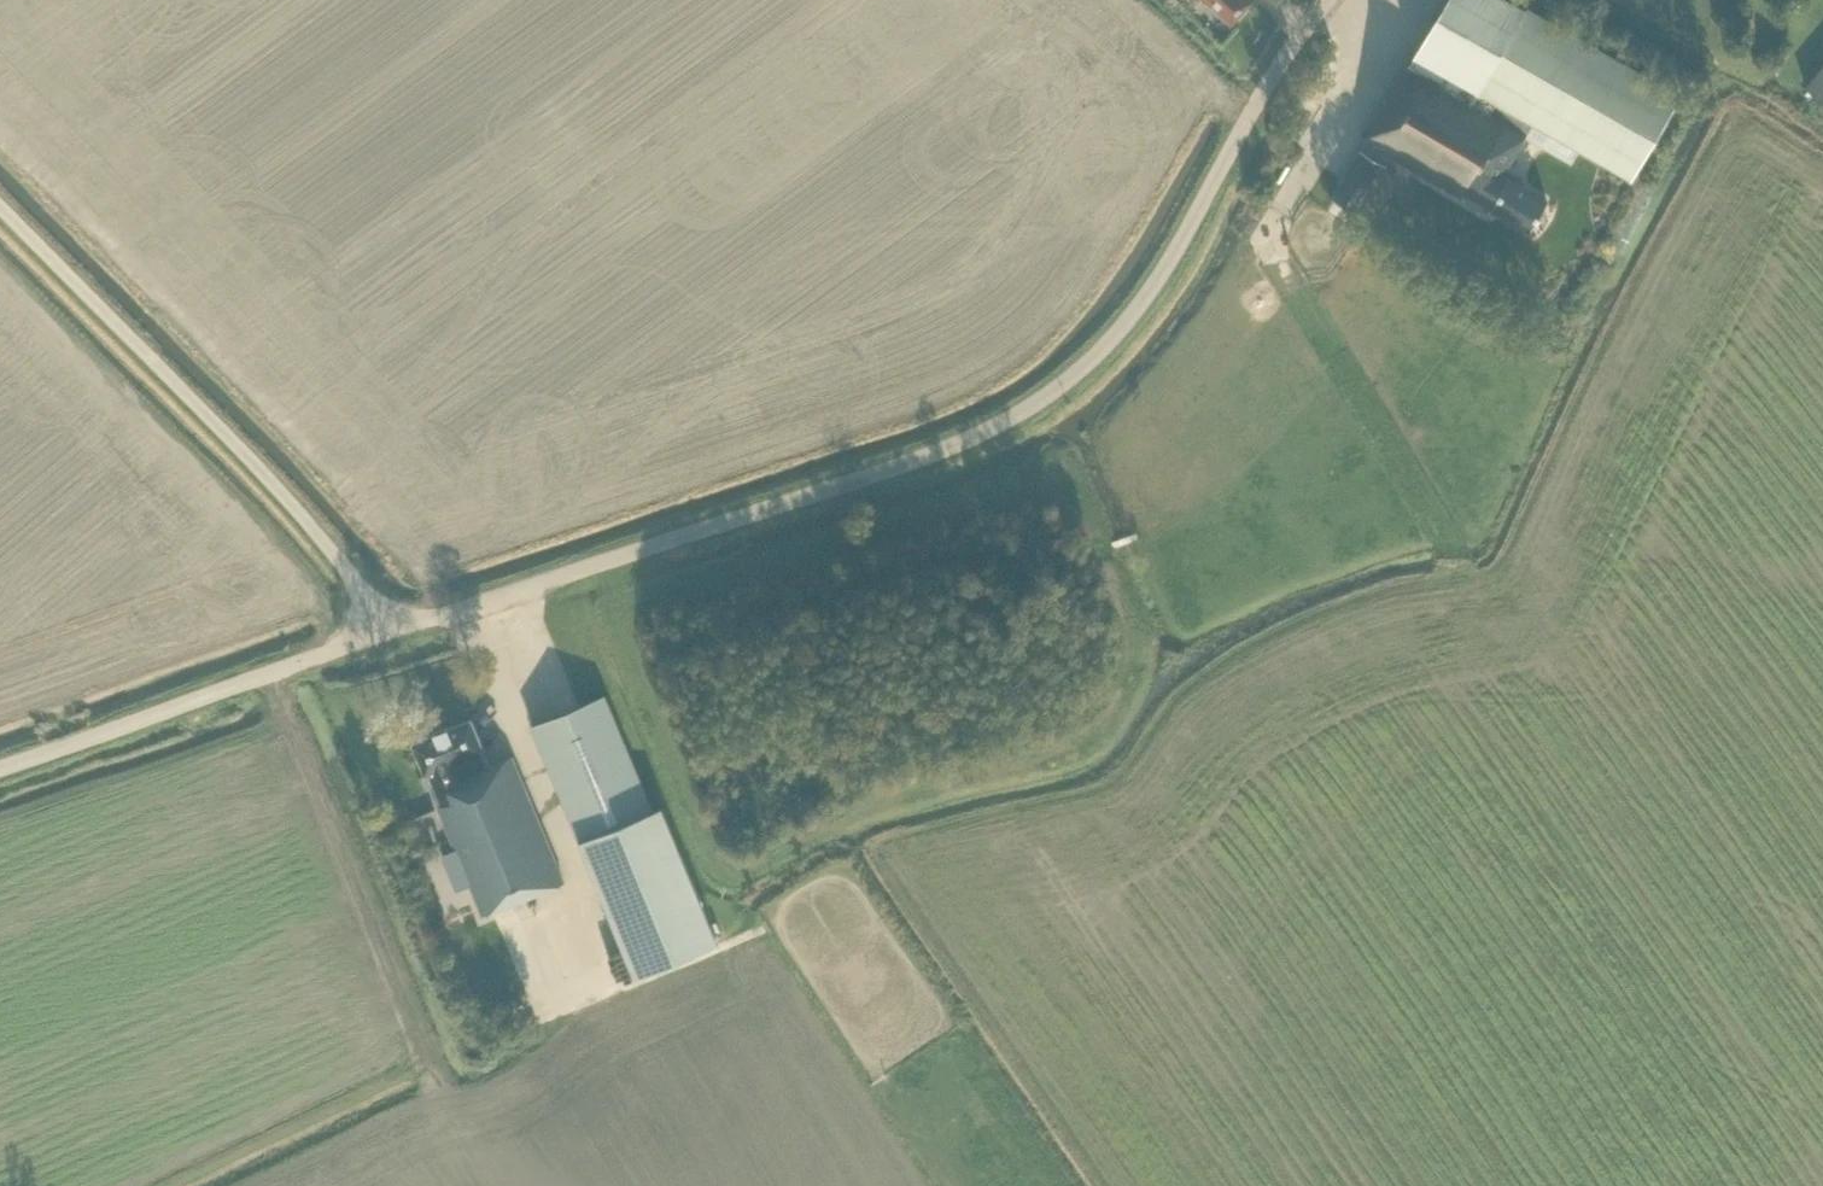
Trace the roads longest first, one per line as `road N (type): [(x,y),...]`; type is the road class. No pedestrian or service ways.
road 1 (unclassified): [(1327,0),(1157,280),(1096,357),(1011,418),(910,460),(380,634)]
road 2 (unclassified): [(380,634),(350,568),(0,208)]
road 3 (unclassified): [(0,768),(380,634)]

